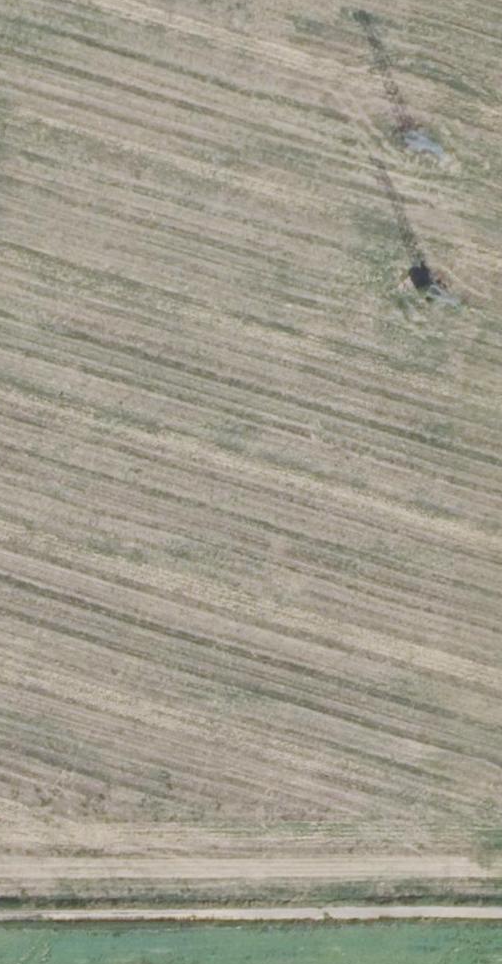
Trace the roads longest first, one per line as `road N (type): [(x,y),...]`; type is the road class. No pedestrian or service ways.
road 1 (track): [(0,918),(501,917)]

